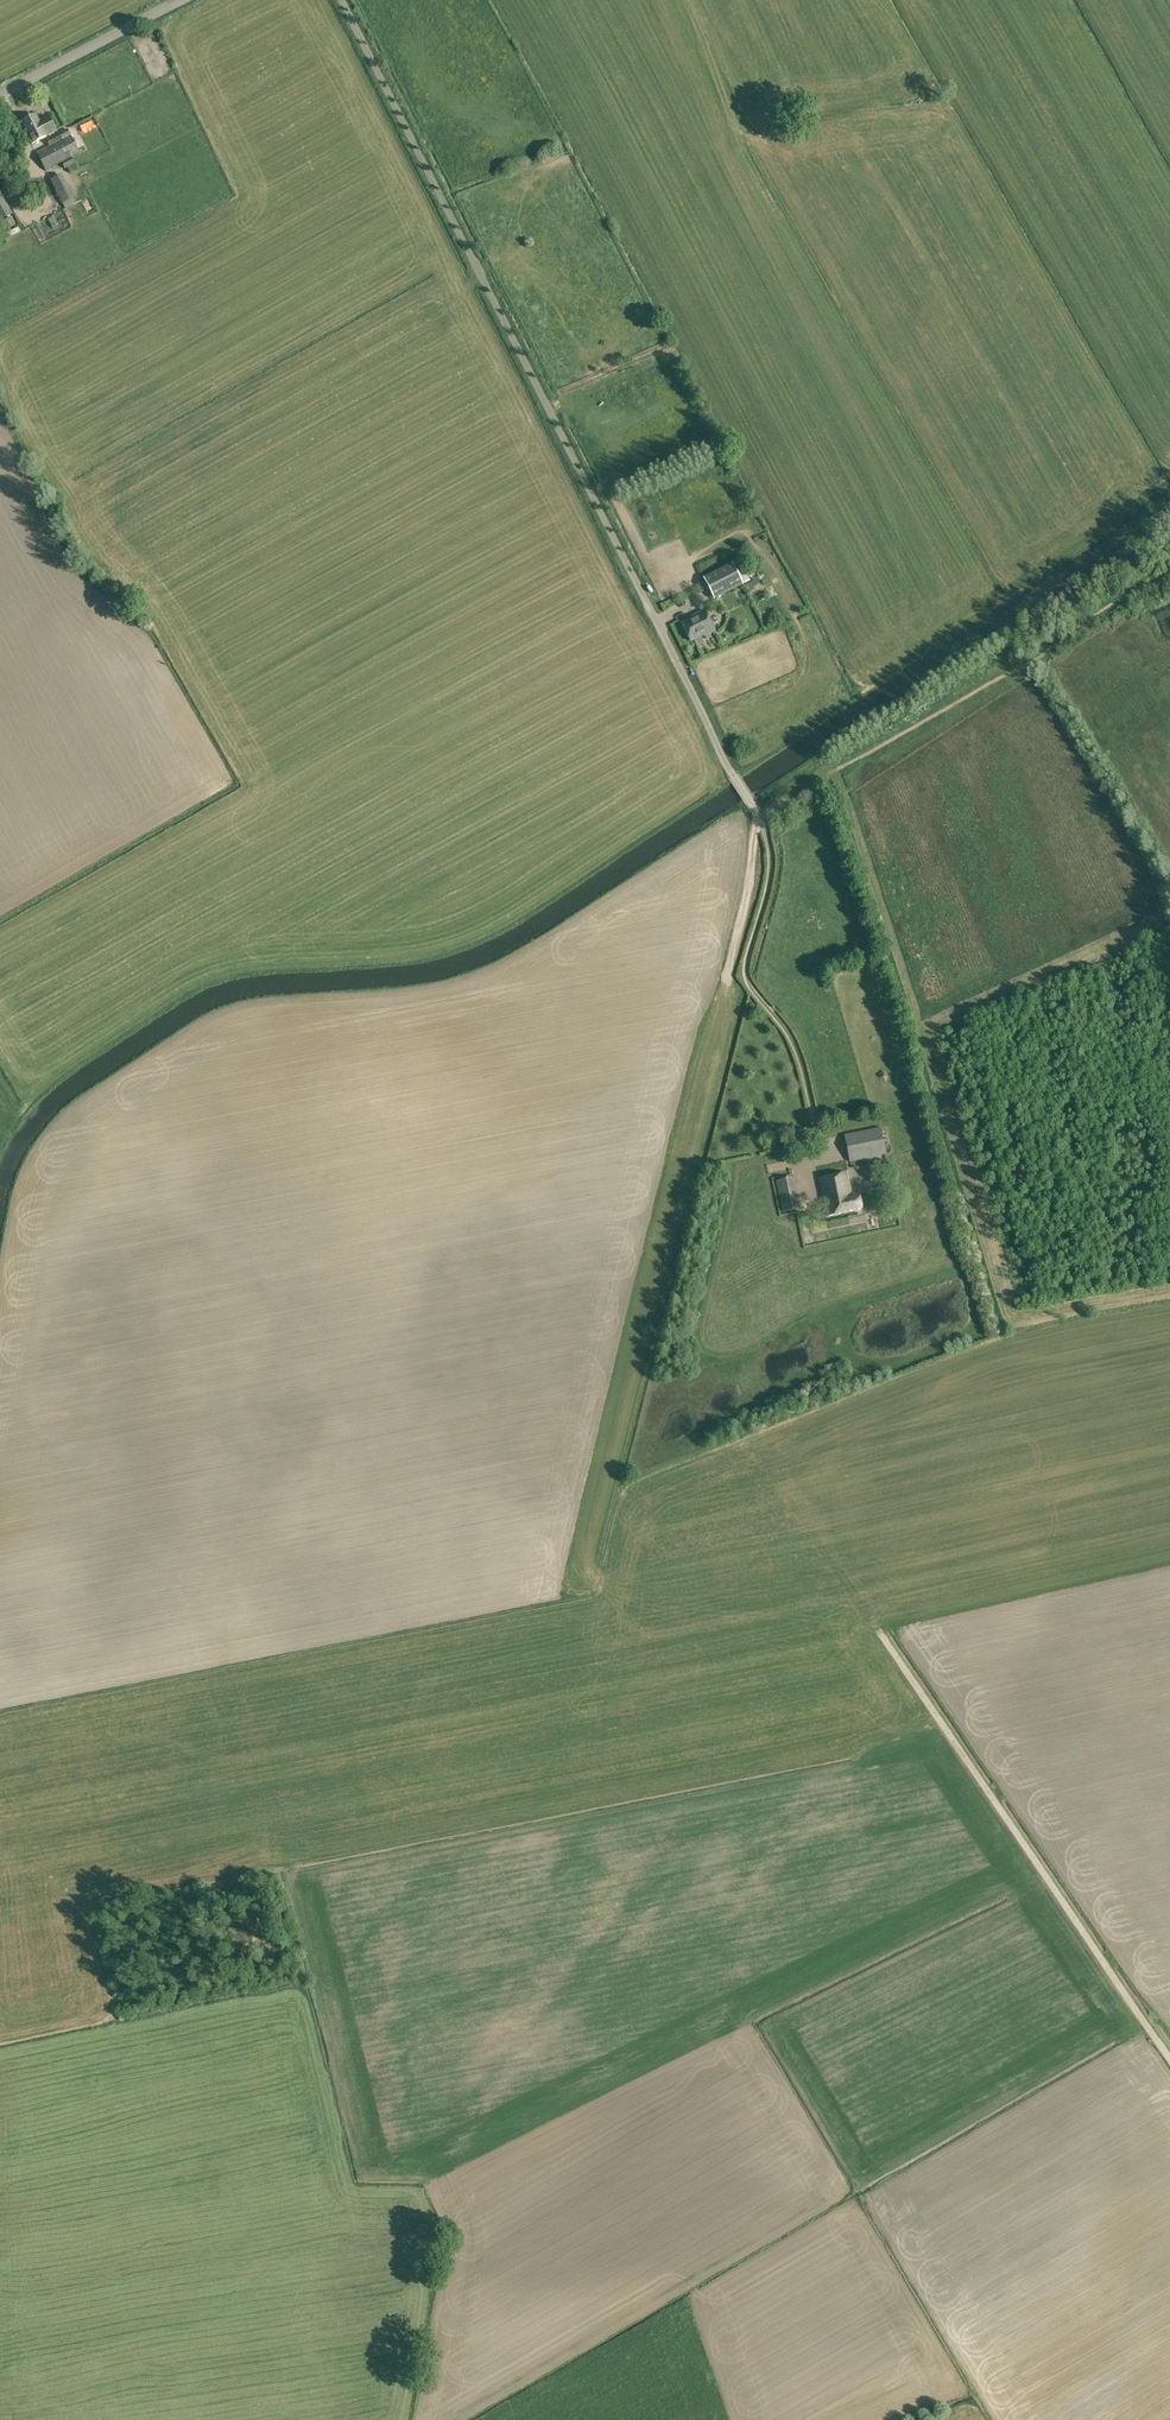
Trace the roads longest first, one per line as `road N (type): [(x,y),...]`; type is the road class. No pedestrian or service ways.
road 1 (track): [(1169,2057),(883,1635)]
road 2 (unclassified): [(0,93),(178,0)]

